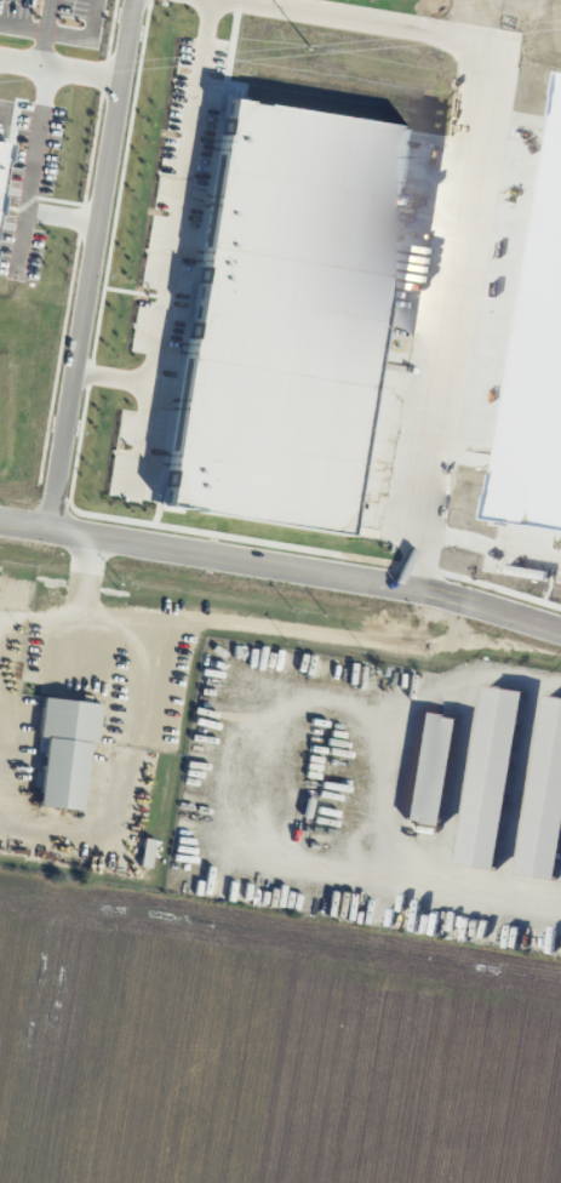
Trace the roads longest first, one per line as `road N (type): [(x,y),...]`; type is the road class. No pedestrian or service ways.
road 1 (residential): [(560,629),(462,599),(0,519)]
road 2 (residential): [(134,0),(50,527)]

